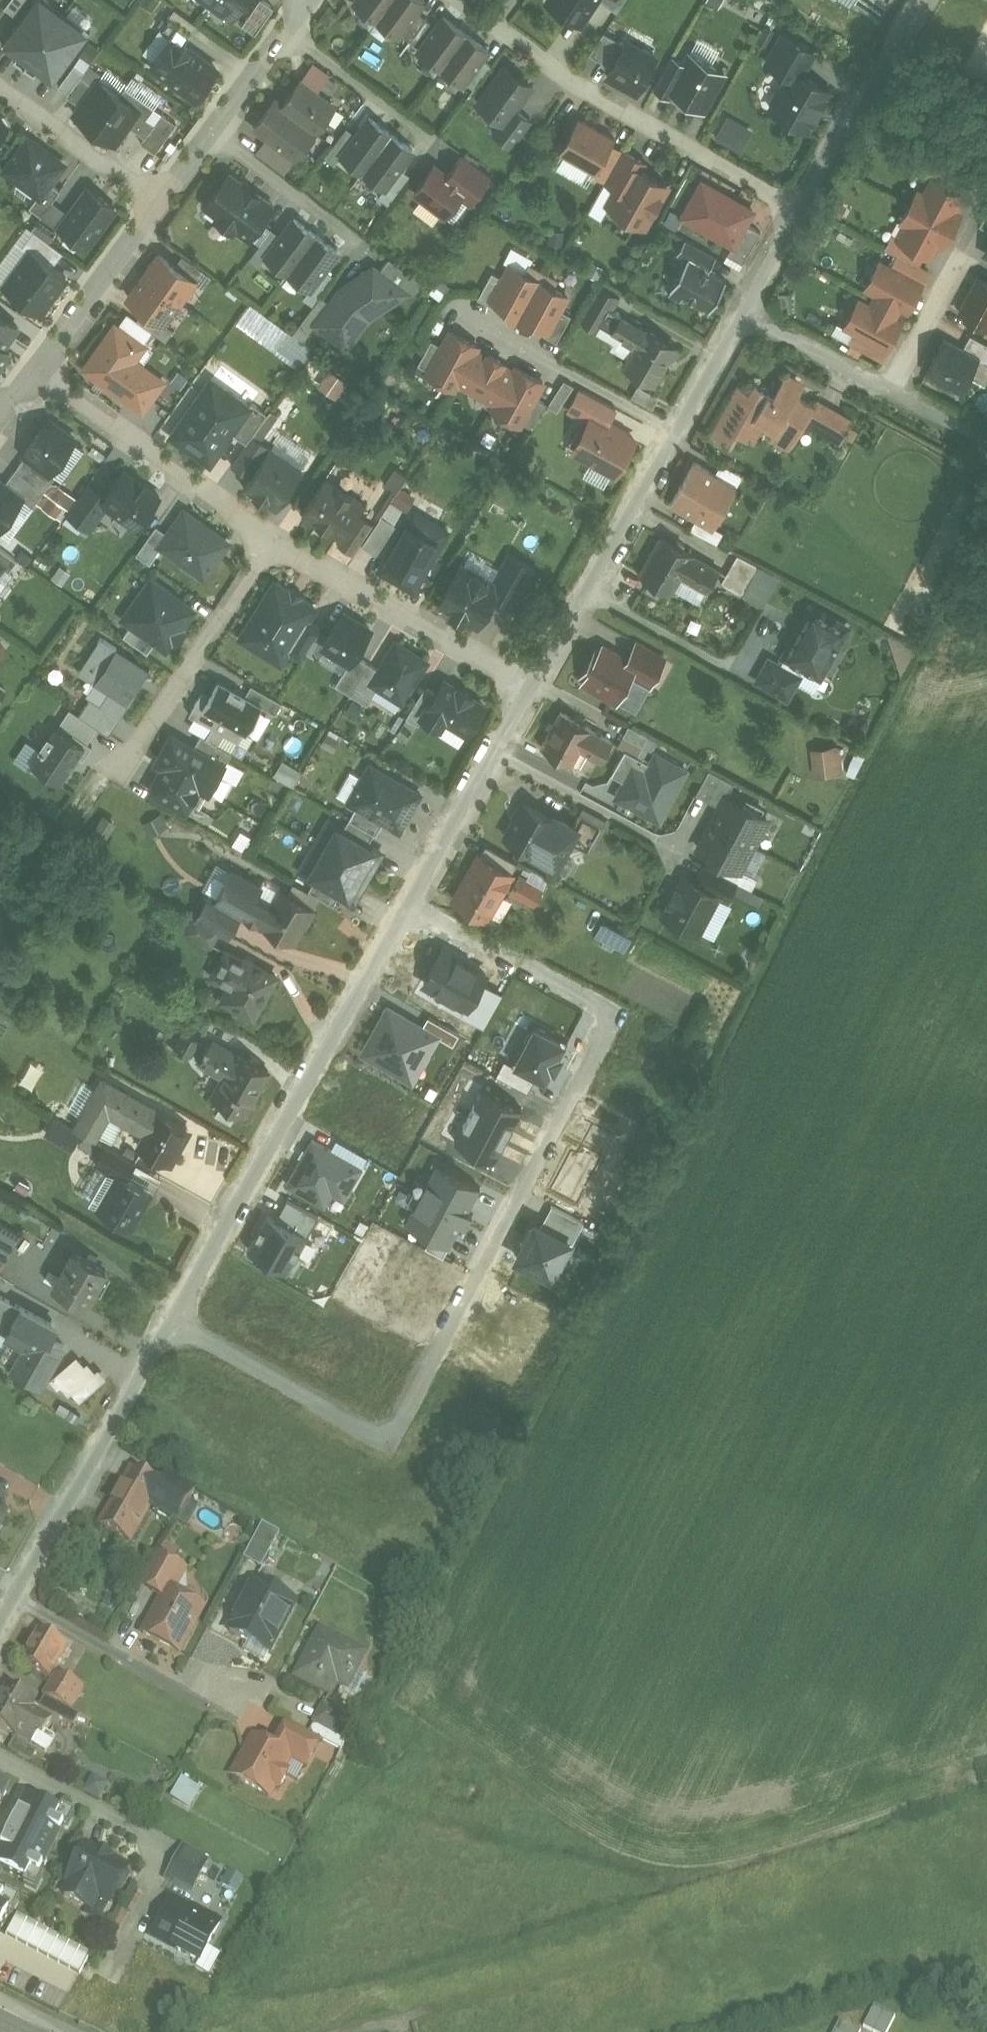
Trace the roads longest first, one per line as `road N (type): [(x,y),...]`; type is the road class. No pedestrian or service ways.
road 1 (residential): [(409,906),(613,1015),(388,1440),(171,1320)]
road 2 (residential): [(171,1320),(409,906)]
road 3 (residential): [(802,209),(571,81),(463,0)]
road 4 (residential): [(12,1598),(171,1320)]
road 5 (residential): [(962,259),(893,390),(748,309)]
road 6 (residential): [(117,1966),(154,1895),(158,1847),(0,1759)]
road 7 (residential): [(274,541),(534,687)]
road 8 (residential): [(38,378),(274,541)]
road 9 (residential): [(121,769),(274,541)]
road 10 (residential): [(241,1688),(178,1684),(12,1598)]
road 11 (residential): [(678,433),(460,312)]
road 12 (residential): [(802,209),(921,0)]
road 13 (residential): [(685,852),(497,754)]
road 14 (residential): [(38,378),(159,206)]
road 15 (residential): [(159,206),(0,91)]
road 16 (residential): [(589,591),(678,433)]
road 17 (residential): [(356,246),(209,140)]
road 18 (residential): [(409,906),(497,754)]
road 19 (residential): [(423,135),(291,33)]
road 20 (residential): [(731,673),(589,591)]
road 21 (residential): [(678,433),(748,309)]
road 22 (residential): [(209,140),(291,33)]

